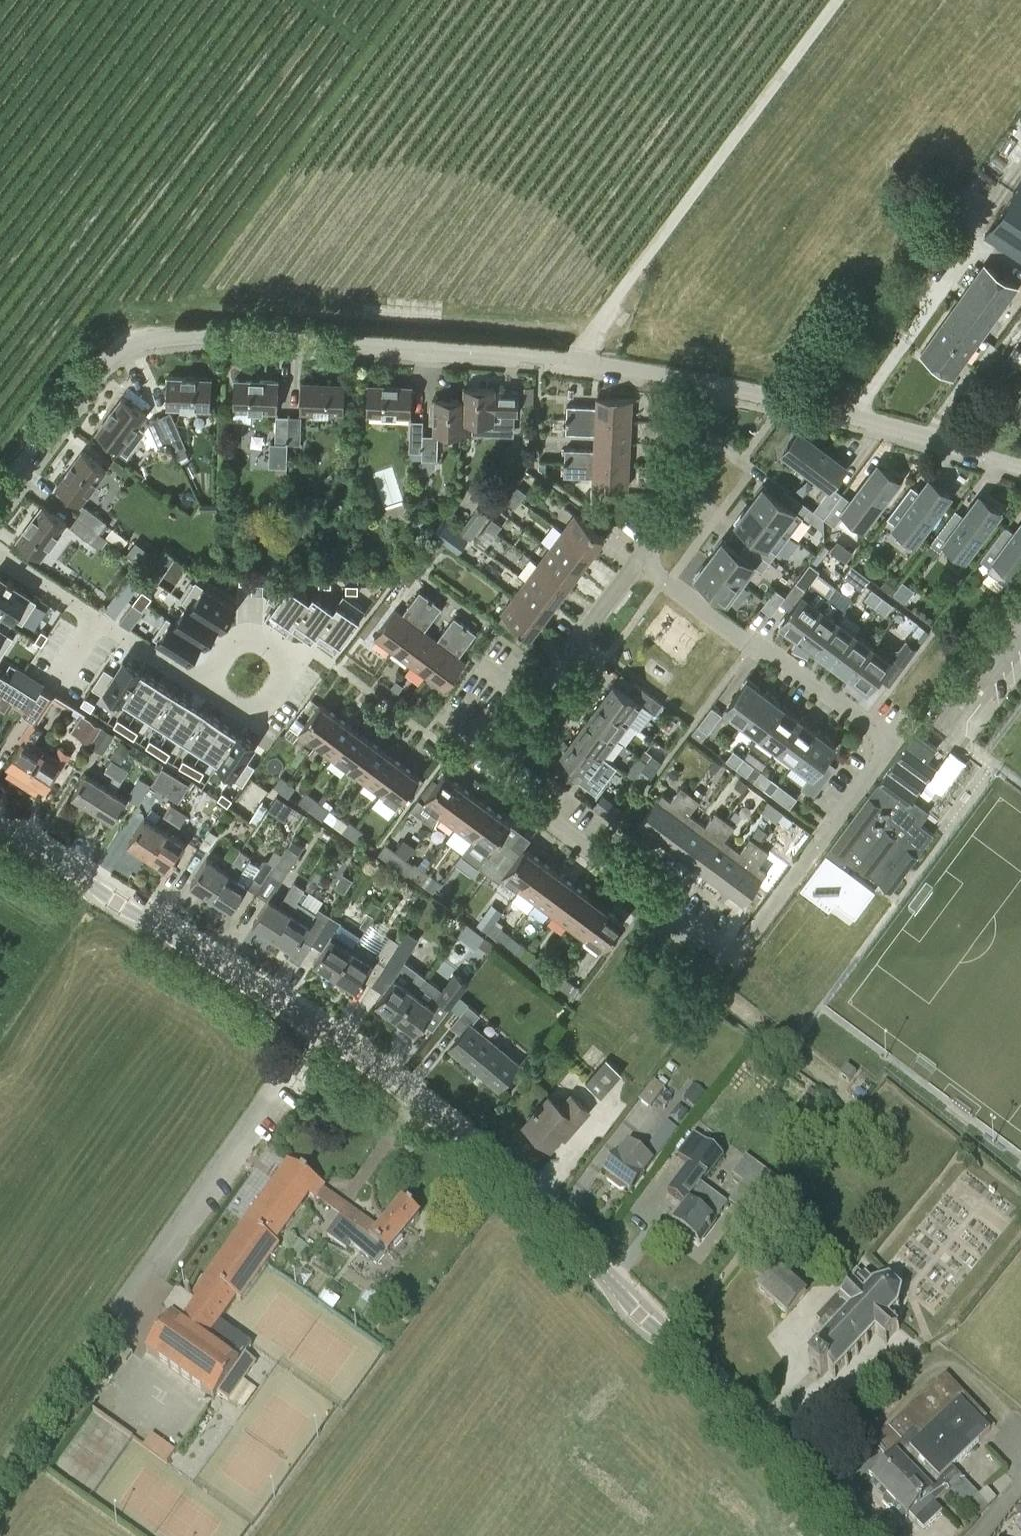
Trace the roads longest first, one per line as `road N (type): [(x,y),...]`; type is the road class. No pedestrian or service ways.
road 1 (residential): [(0,506),(125,343),(172,335),(378,344),(704,384)]
road 2 (tertiary): [(865,1535),(464,1139),(316,1028)]
road 3 (residential): [(638,562),(867,725),(882,747),(734,959),(728,954)]
road 4 (residential): [(728,954),(505,790),(495,774),(501,743),(638,562)]
road 5 (track): [(837,0),(589,334),(577,365)]
road 6 (tertiary): [(316,1028),(0,824)]
road 7 (unclassified): [(101,1333),(316,1028)]
road 8 (residential): [(704,384),(1020,467)]
road 9 (residential): [(209,687),(263,722),(309,658),(272,634),(238,644)]
road 10 (residential): [(638,562),(696,473),(704,384)]
road 11 (residential): [(82,610),(46,666),(75,685),(111,629)]

